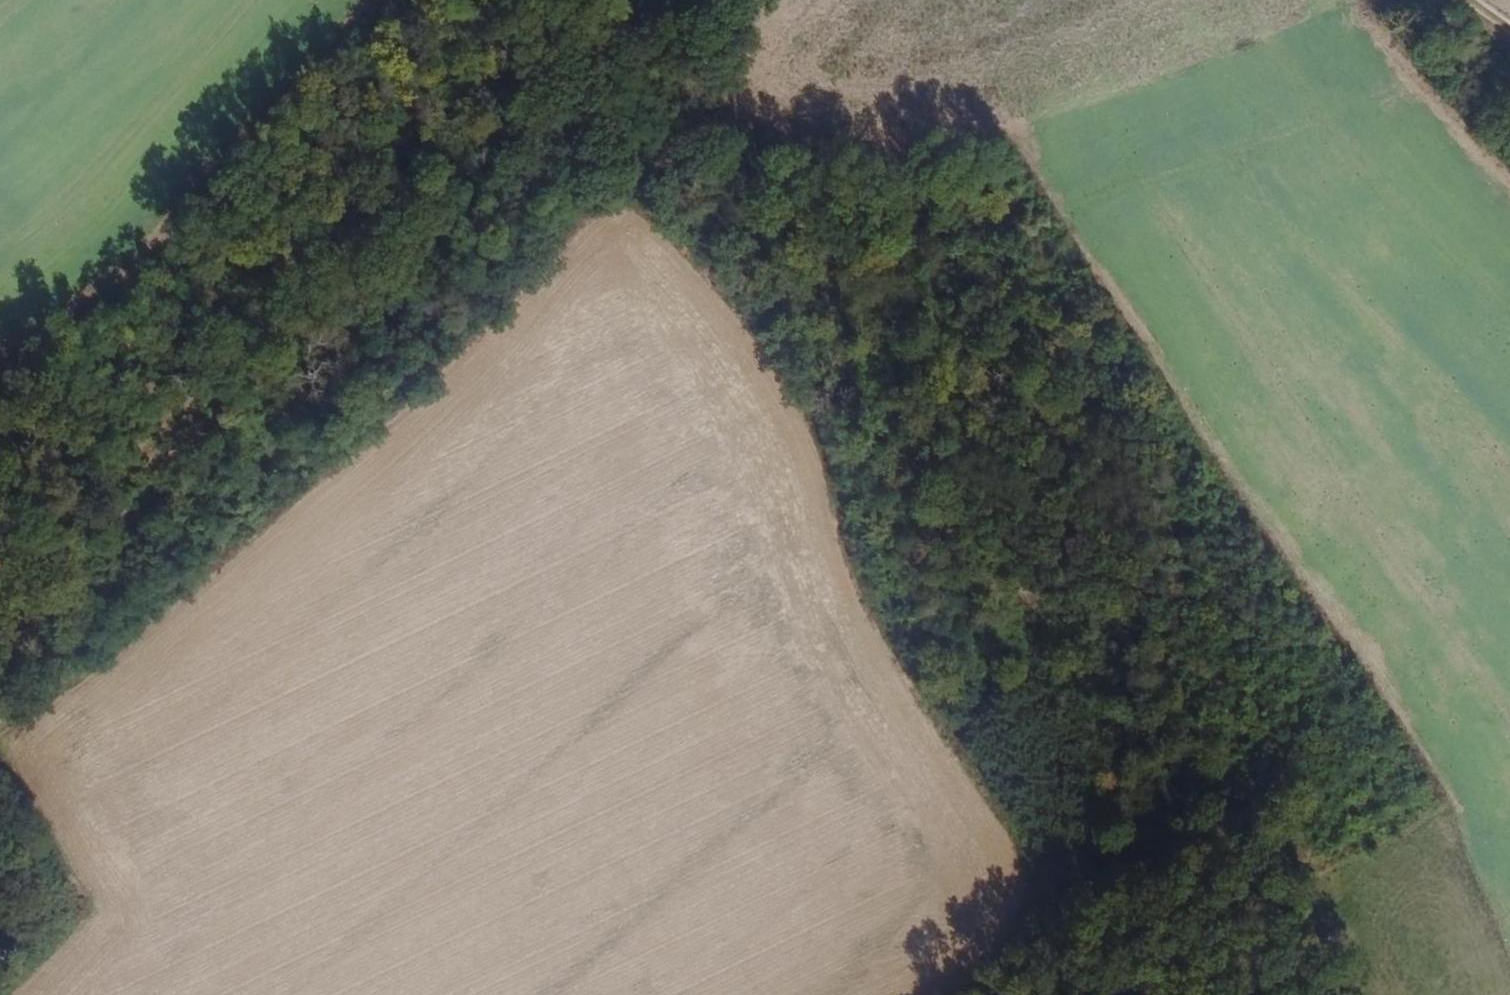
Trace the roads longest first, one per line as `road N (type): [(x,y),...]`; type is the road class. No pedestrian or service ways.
road 1 (track): [(580,0),(414,141),(336,170),(291,219),(273,281),(279,344),(308,393),(302,427),(274,452),(244,497),(194,527),(103,537),(78,640),(0,727)]

